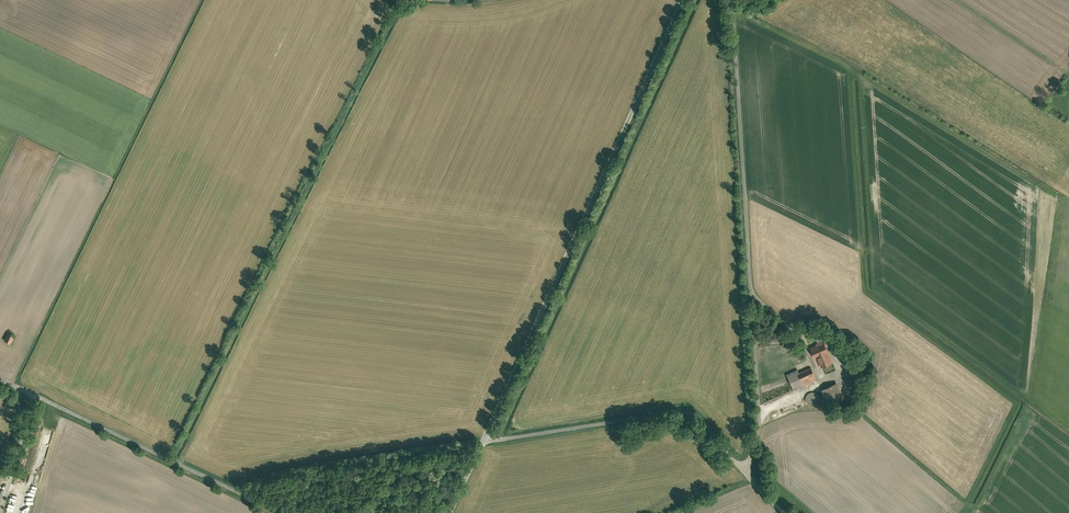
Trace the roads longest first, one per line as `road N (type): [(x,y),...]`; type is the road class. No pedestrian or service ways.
road 1 (unclassified): [(486,437),(684,0)]
road 2 (unclassified): [(731,0),(760,406),(744,466)]
road 3 (unclassified): [(286,512),(0,374)]
road 4 (unclassified): [(486,437),(686,410),(744,466)]
road 5 (track): [(1068,69),(966,0)]

